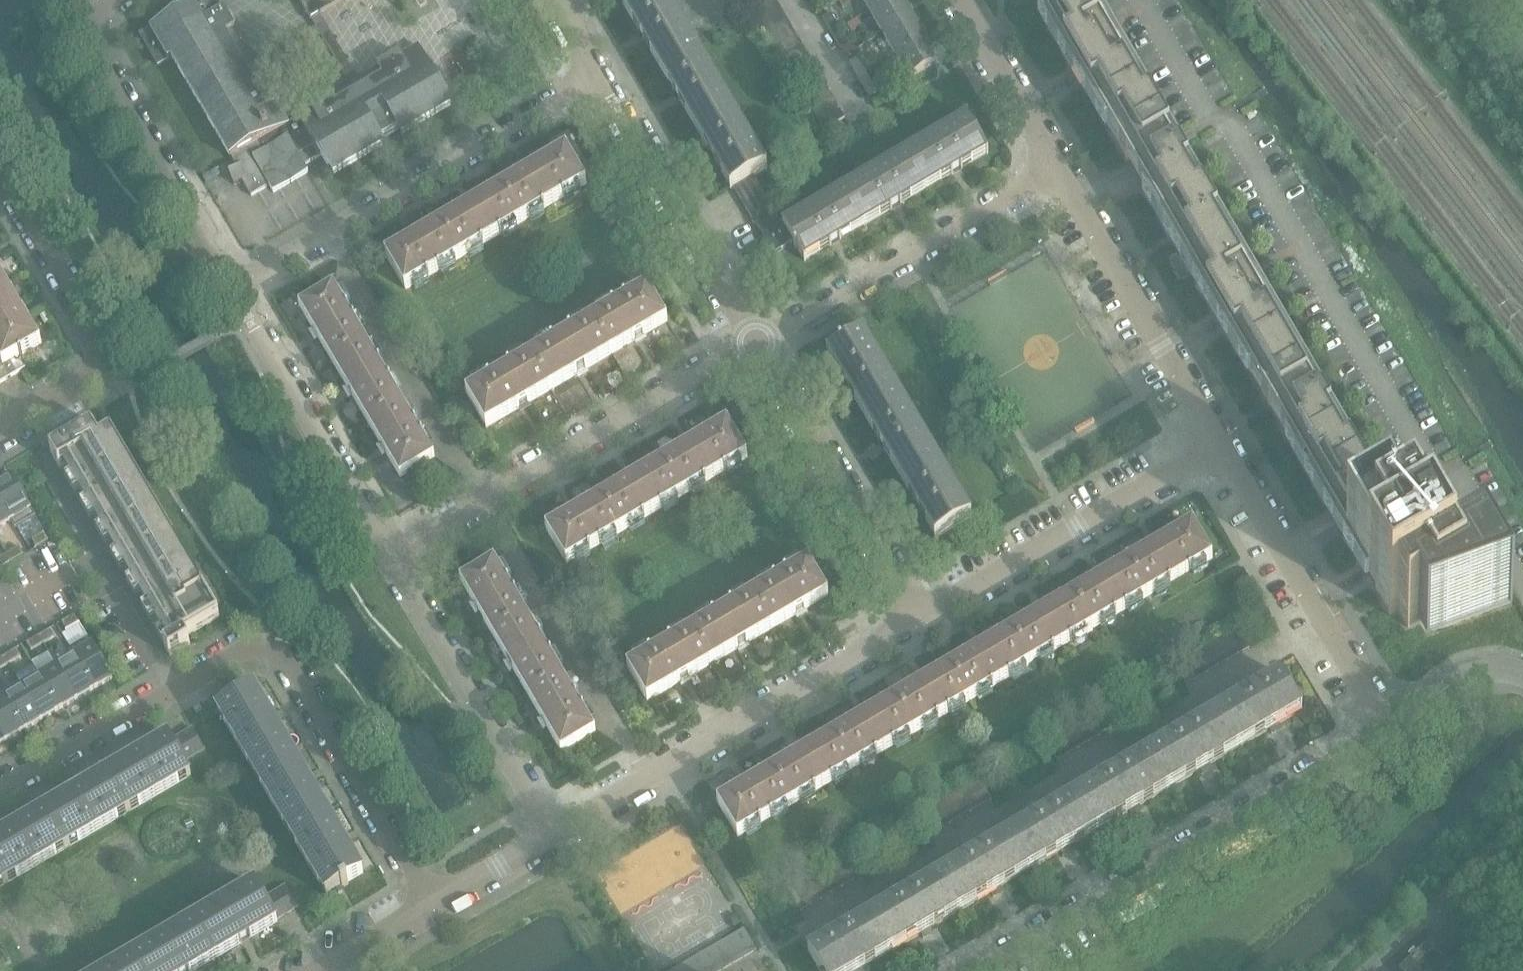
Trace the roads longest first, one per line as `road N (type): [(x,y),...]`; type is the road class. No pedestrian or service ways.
road 1 (residential): [(0,791),(268,628),(431,903)]
road 2 (residential): [(1382,721),(964,970)]
road 3 (residential): [(552,833),(923,614)]
road 4 (residential): [(391,549),(758,335)]
road 5 (residential): [(235,281),(601,70)]
road 6 (residential): [(758,335),(1058,163)]
road 7 (residential): [(923,614),(1220,444)]
road 8 (residential): [(0,430),(96,372),(94,346),(0,168)]
road 9 (residential): [(235,281),(81,16),(106,0)]
road 10 (residential): [(552,833),(391,549)]
road 11 (residential): [(1220,444),(1058,163)]
road 12 (residential): [(923,614),(758,335)]
road 13 (residential): [(1382,721),(1220,444)]
road 14 (residential): [(391,549),(235,281)]
road 15 (residential): [(758,335),(601,70)]
road 16 (residential): [(1058,163),(963,0)]
road 17 (residential): [(1382,721),(1481,661),(1522,674)]
road 18 (residential): [(431,903),(552,833)]
road 19 (residential): [(312,970),(431,903)]

